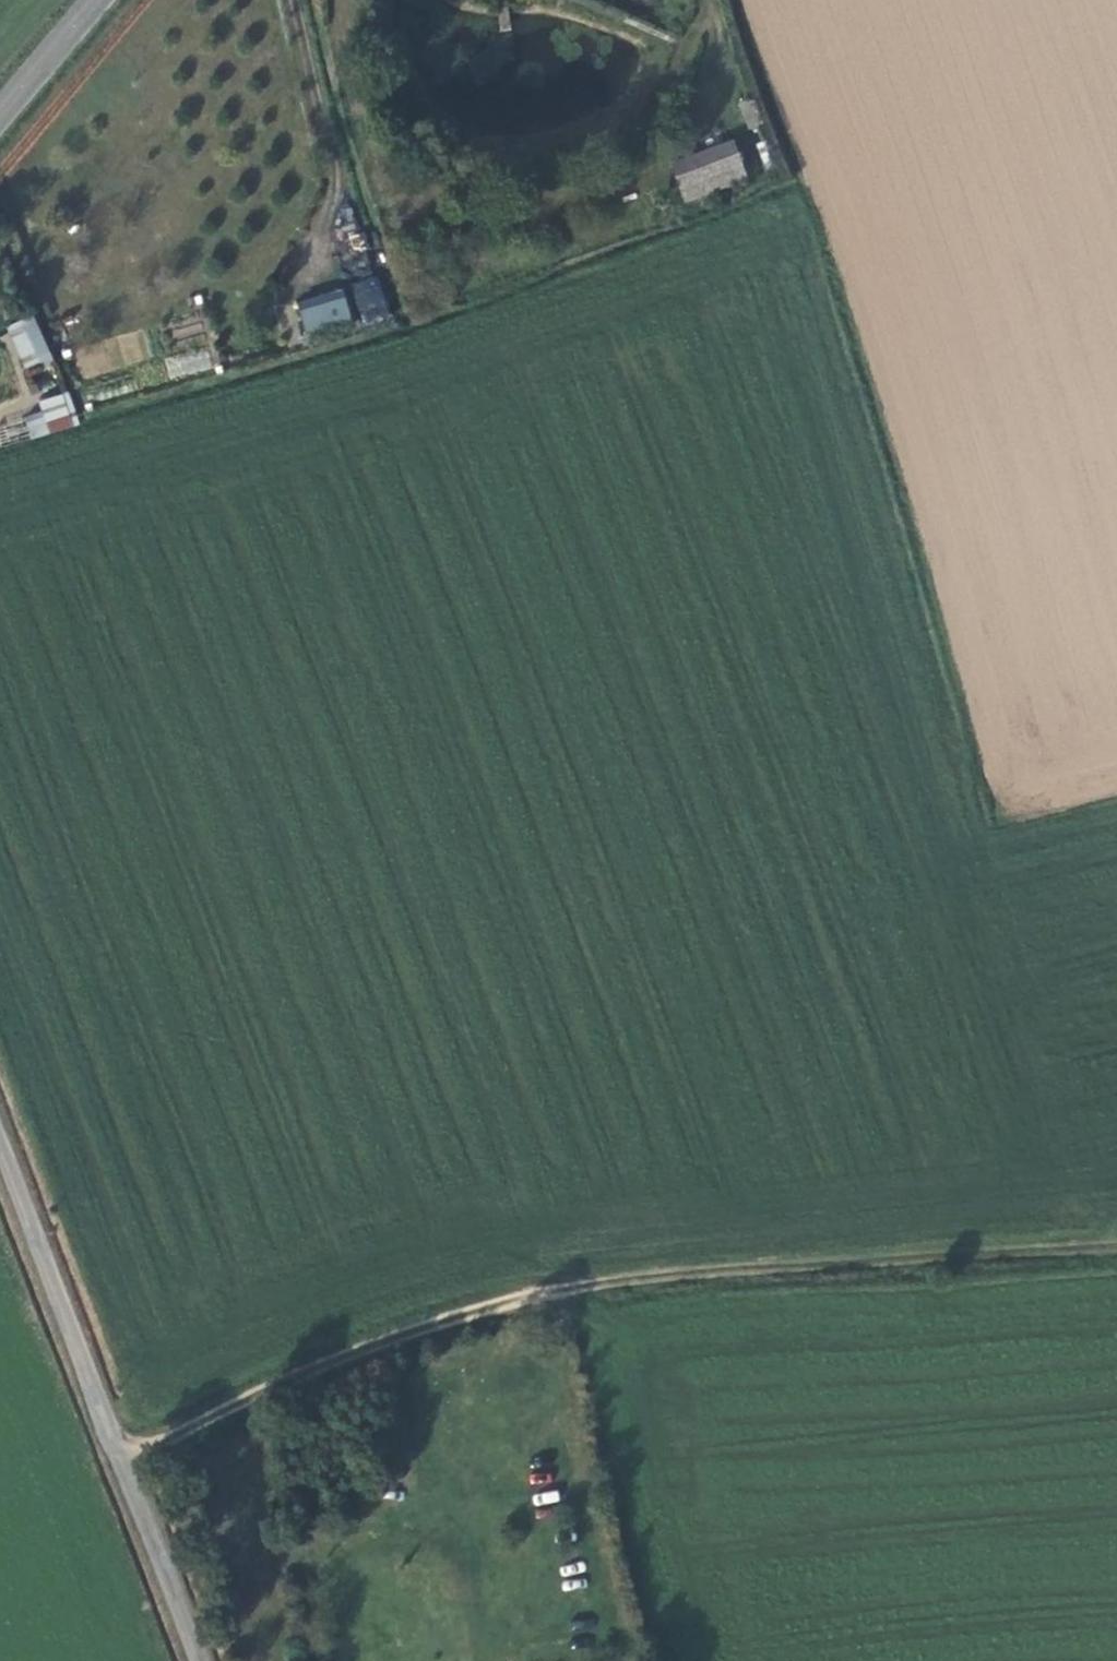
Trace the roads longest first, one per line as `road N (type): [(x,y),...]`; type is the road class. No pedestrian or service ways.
road 1 (track): [(1116,1247),(565,1290),(378,1343),(122,1454)]
road 2 (unclassified): [(0,1139),(200,1660)]
road 3 (tertiary): [(0,105),(90,0)]

